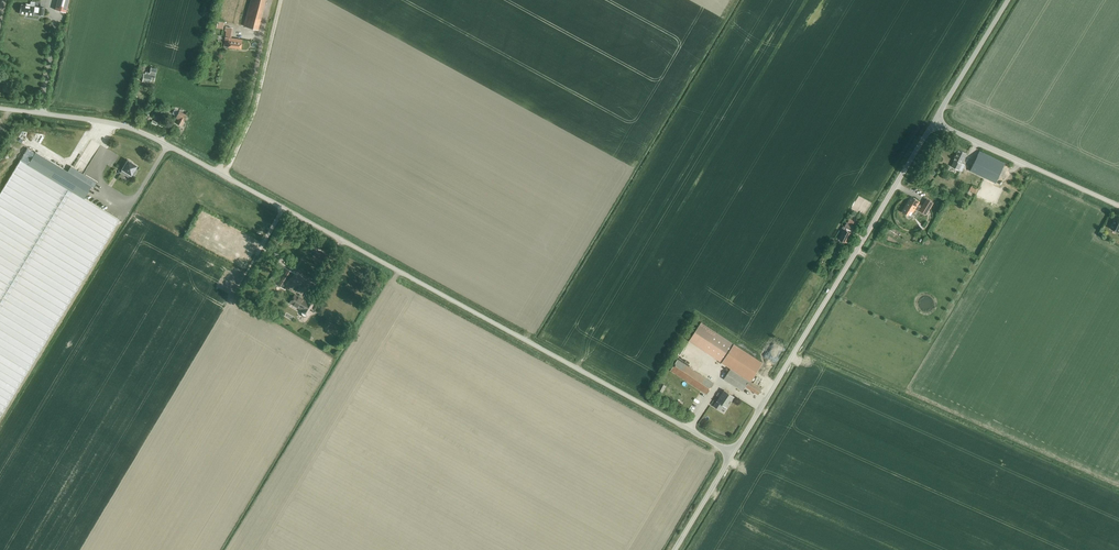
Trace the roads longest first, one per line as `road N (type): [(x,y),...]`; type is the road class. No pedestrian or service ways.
road 1 (unclassified): [(734,453),(135,129),(0,109)]
road 2 (unclassified): [(734,453),(935,120)]
road 3 (unclassified): [(1118,205),(935,120)]
road 4 (unclassified): [(935,120),(1007,0)]

